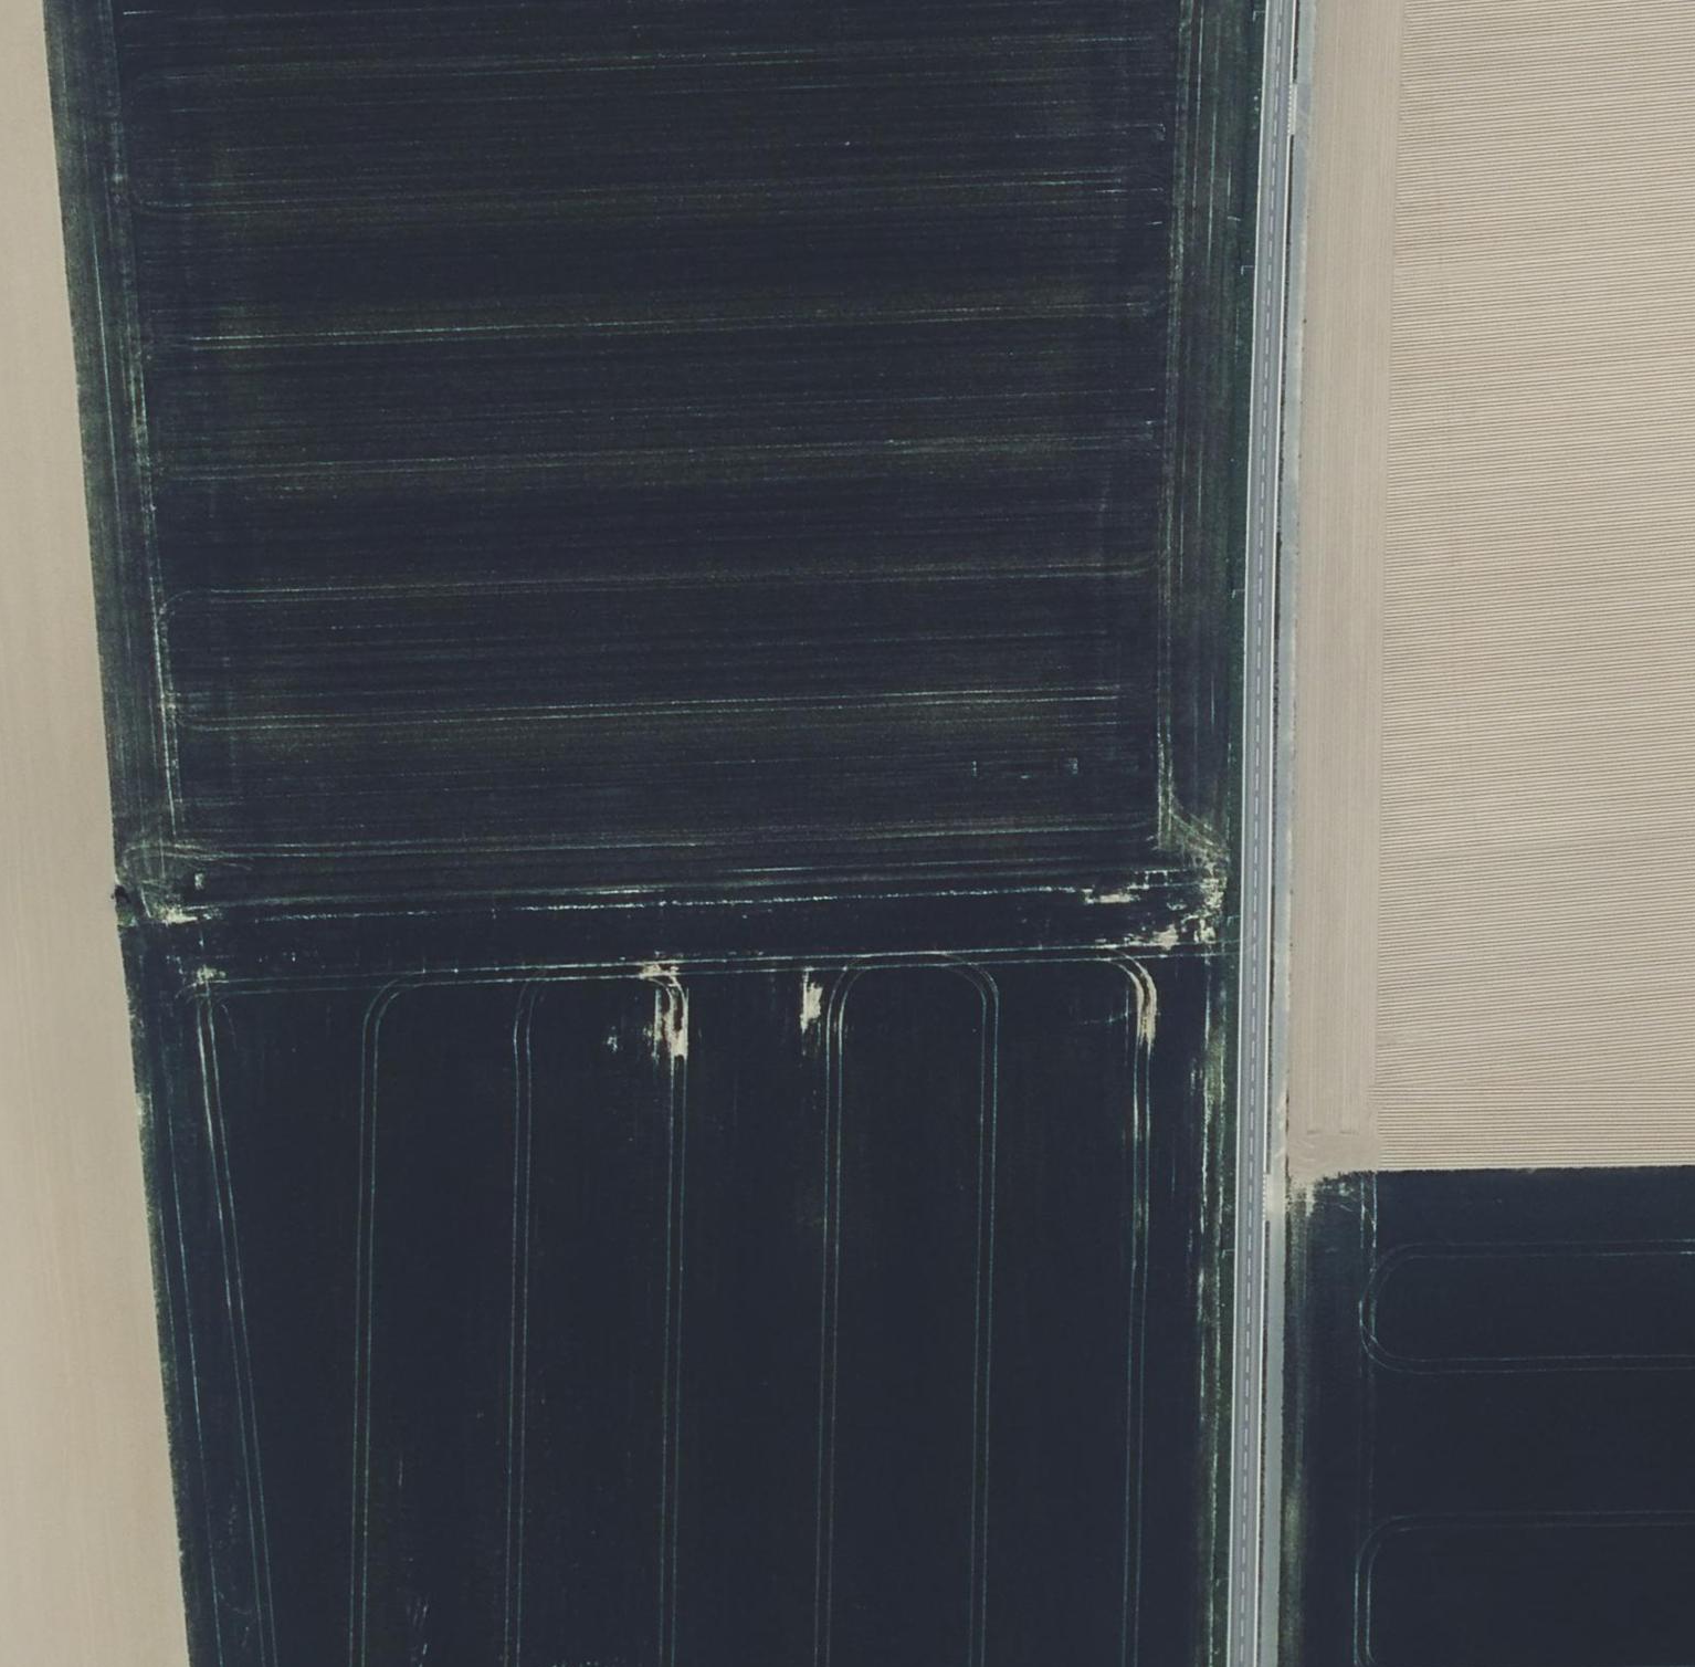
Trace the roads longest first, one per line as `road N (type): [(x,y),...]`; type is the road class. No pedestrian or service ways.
road 1 (residential): [(1283,0),(1261,526),(1242,1666)]

